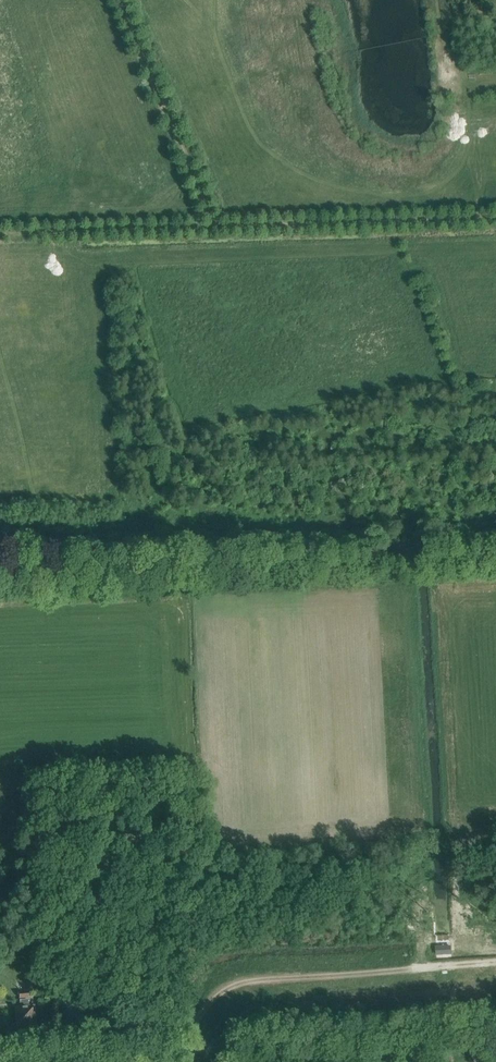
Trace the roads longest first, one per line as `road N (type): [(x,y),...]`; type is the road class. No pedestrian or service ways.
road 1 (track): [(118,0),(214,222),(495,219)]
road 2 (track): [(0,571),(495,559)]
road 3 (track): [(35,1061),(495,1026)]

